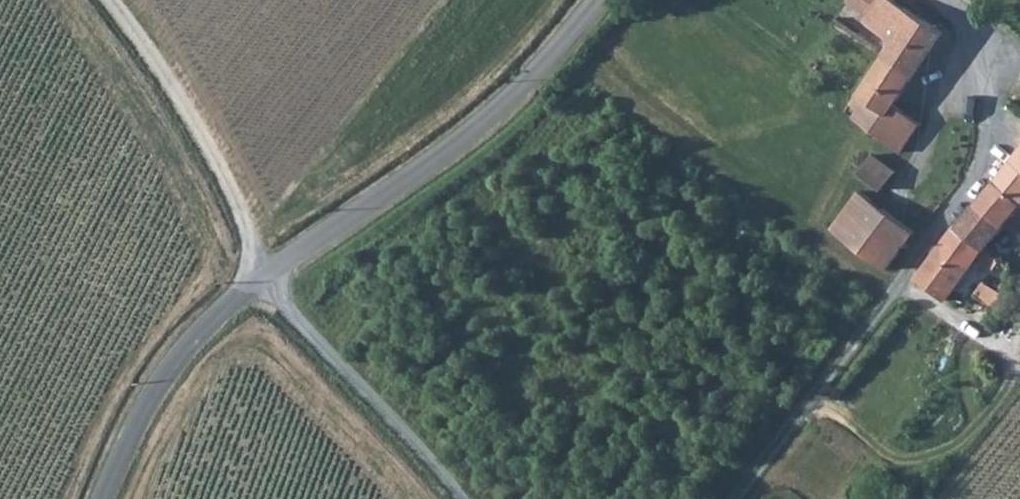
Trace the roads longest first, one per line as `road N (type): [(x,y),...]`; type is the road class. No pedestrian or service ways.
road 1 (unclassified): [(269,278),(449,154),(558,51),(600,0)]
road 2 (track): [(975,178),(733,498)]
road 3 (track): [(109,0),(195,126),(269,278)]
road 4 (unclassified): [(269,278),(302,330),(454,498)]
road 5 (unclassified): [(105,498),(154,388),(223,309),(269,278)]
road 6 (unclassified): [(936,0),(981,43),(994,84),(995,131),(975,178)]
road 7 (track): [(894,292),(1019,360)]

